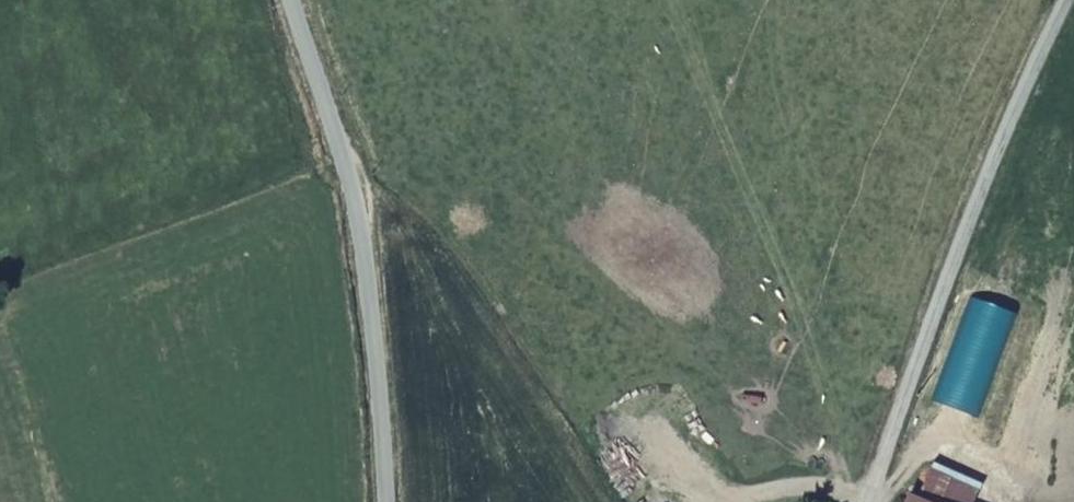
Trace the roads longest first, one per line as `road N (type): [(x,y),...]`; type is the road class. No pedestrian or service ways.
road 1 (unclassified): [(866,501),(994,162),(1067,0)]
road 2 (unclassified): [(388,501),(355,187),(289,0)]

